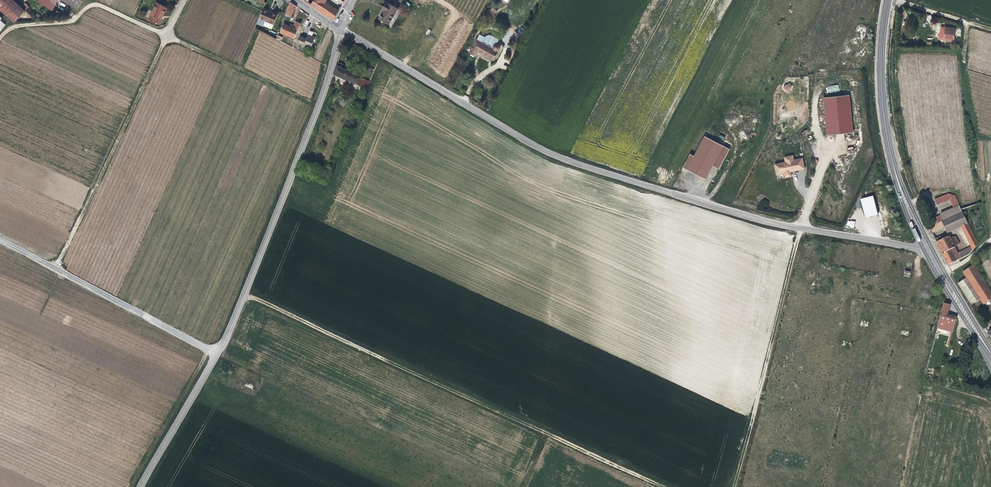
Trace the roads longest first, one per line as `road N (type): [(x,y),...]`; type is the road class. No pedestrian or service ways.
road 1 (unclassified): [(927,250),(756,218),(559,157),(339,30)]
road 2 (track): [(245,293),(666,486)]
road 3 (unclassified): [(217,354),(319,103),(339,30)]
road 4 (track): [(800,229),(734,486)]
road 5 (track): [(56,270),(165,35)]
road 6 (secondary): [(886,0),(884,118),(893,168),(927,250)]
road 7 (unclassified): [(217,354),(0,240)]
road 8 (track): [(0,46),(27,27),(72,26),(88,7),(165,35)]
road 9 (track): [(165,35),(319,103)]
road 10 (unclassified): [(141,486),(217,354)]
road 11 (secondary): [(927,250),(990,353)]

